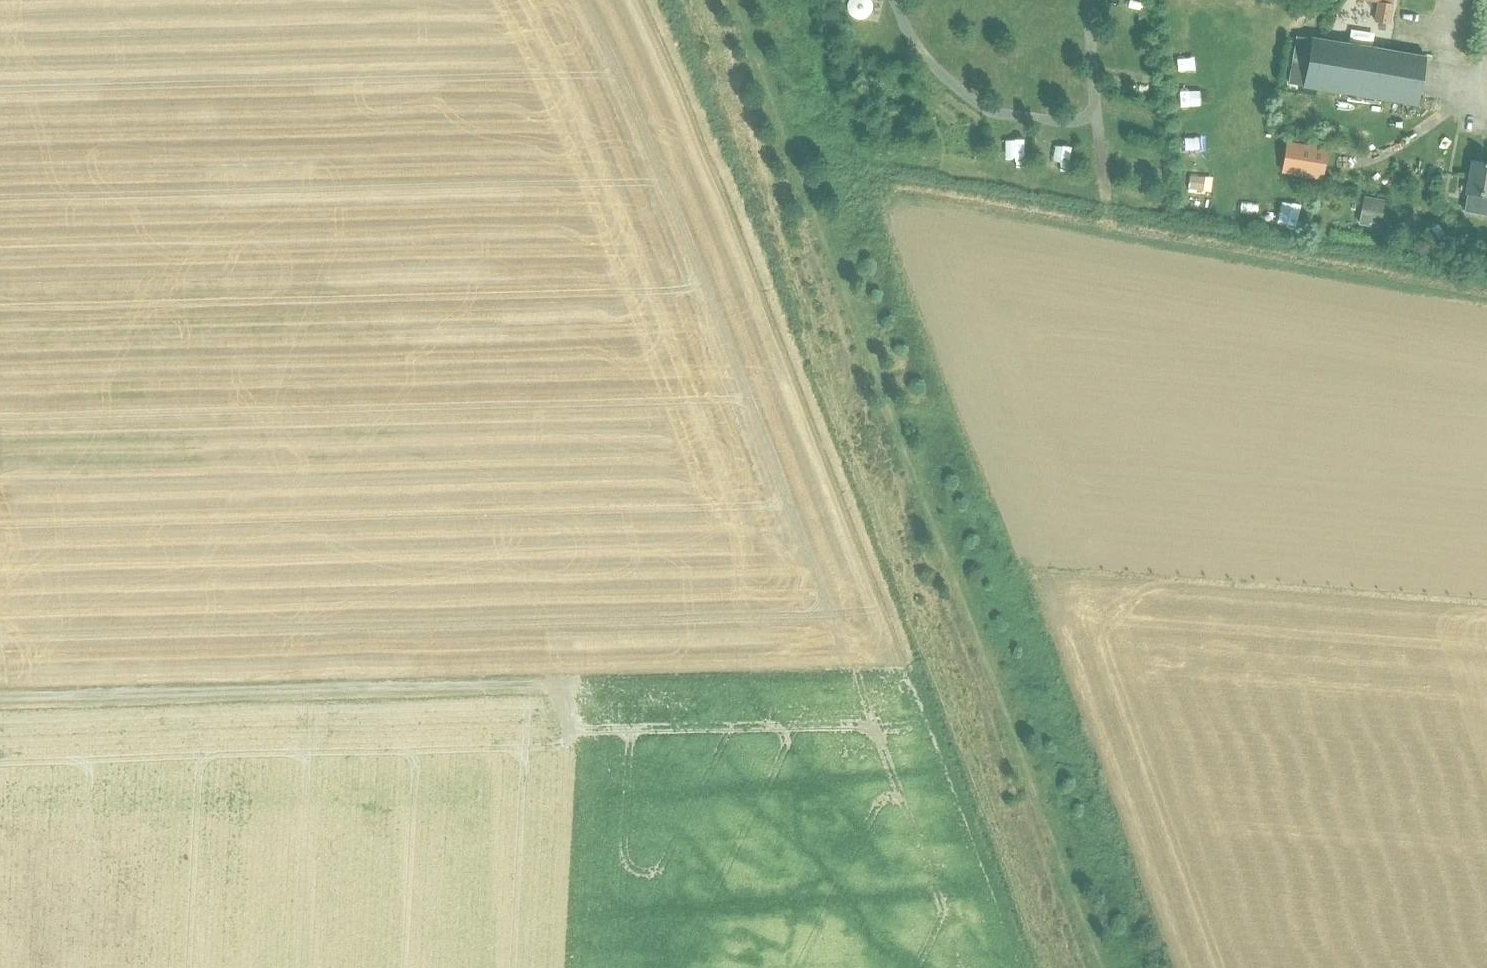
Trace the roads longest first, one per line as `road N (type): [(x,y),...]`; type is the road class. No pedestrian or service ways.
road 1 (track): [(1108,967),(742,0)]

